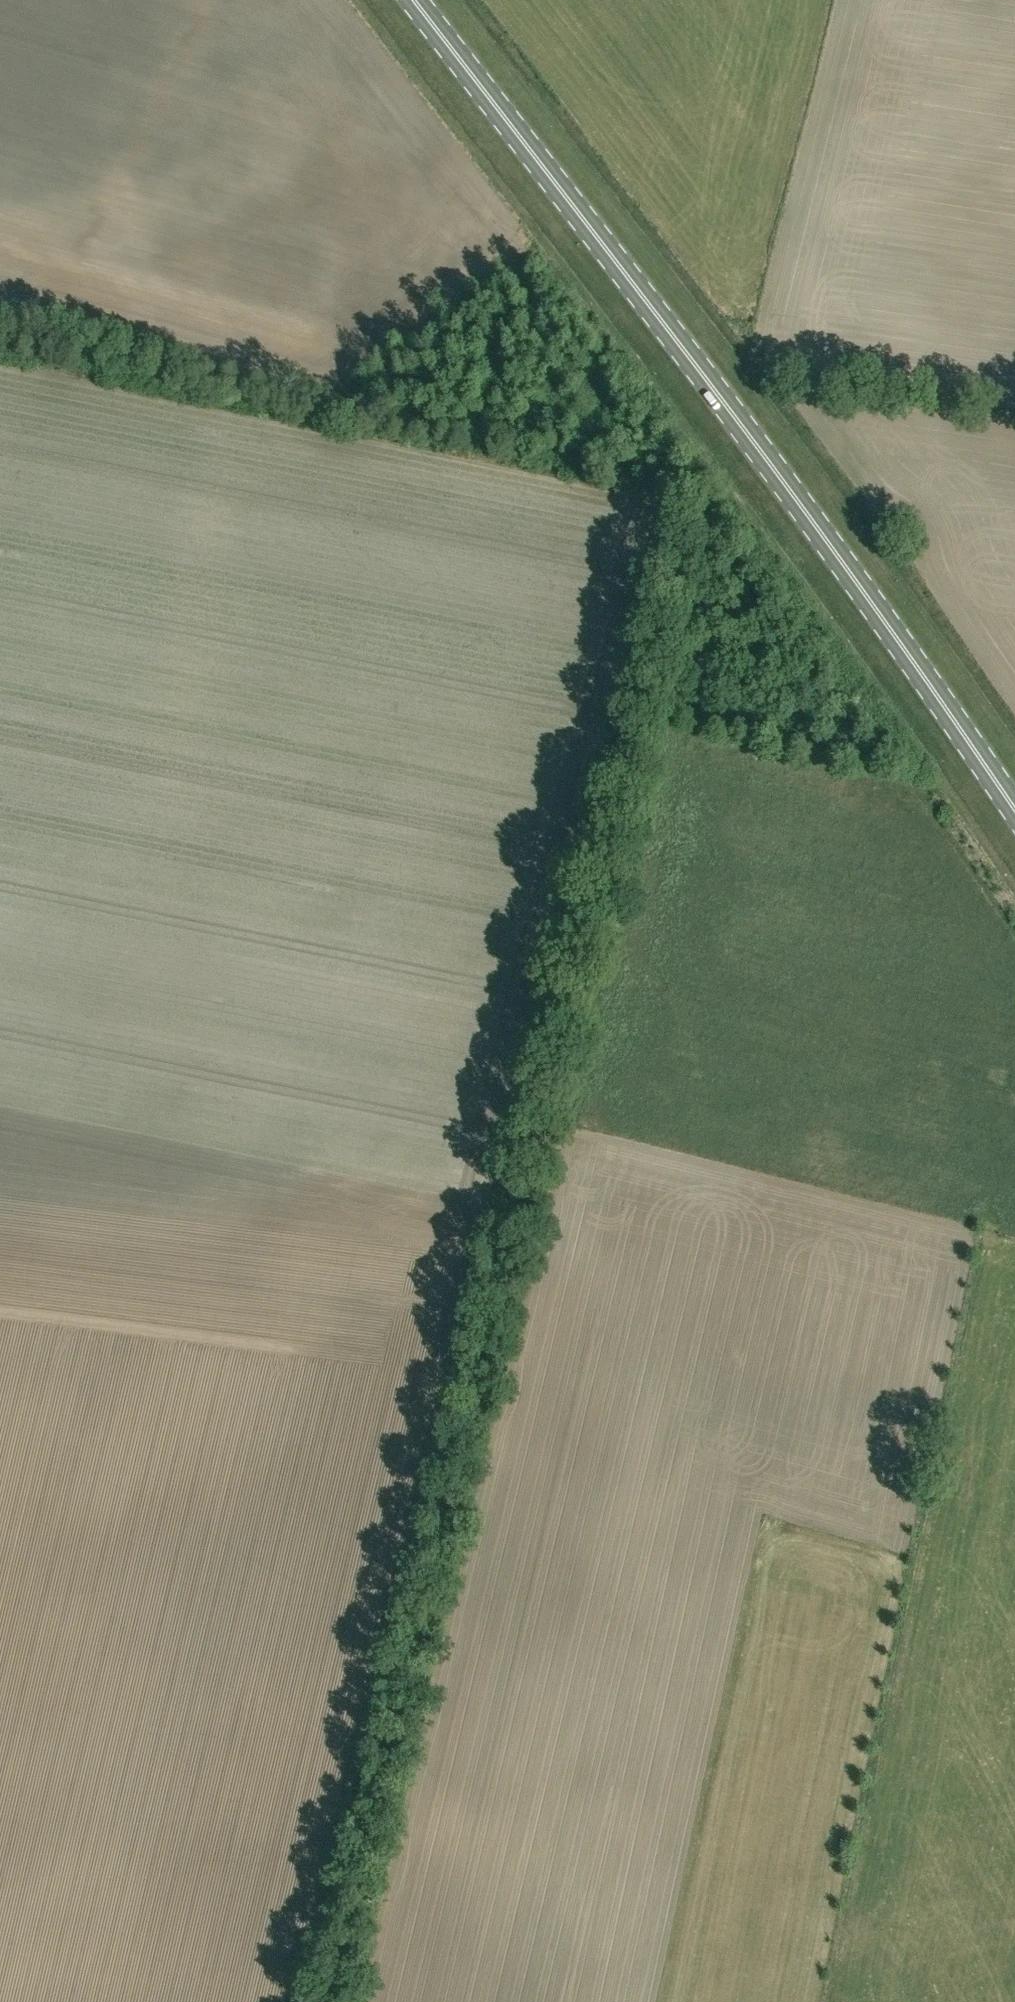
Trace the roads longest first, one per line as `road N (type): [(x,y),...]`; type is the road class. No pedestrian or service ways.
road 1 (primary): [(1014,800),(835,530),(422,0)]

